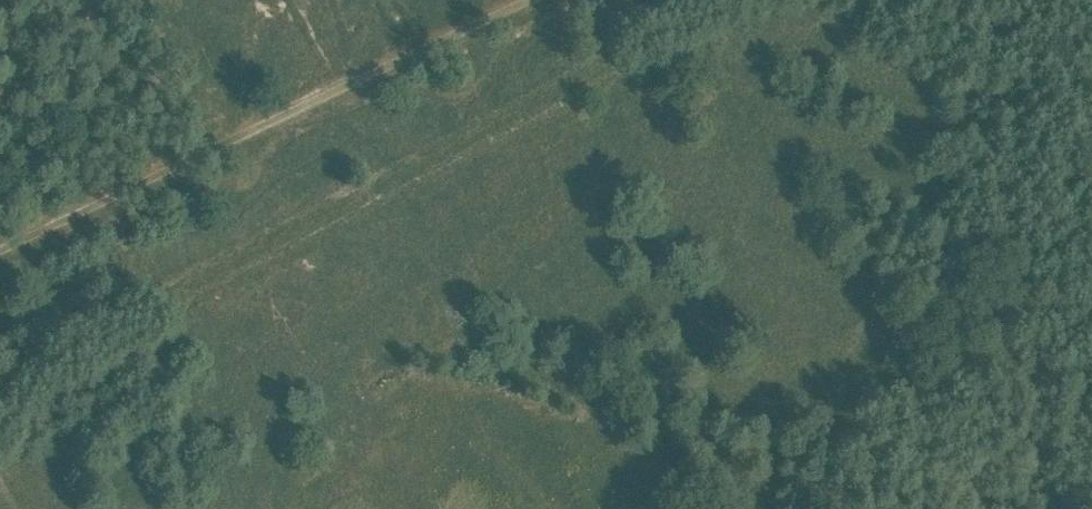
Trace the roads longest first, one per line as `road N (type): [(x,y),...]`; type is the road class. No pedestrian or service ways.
road 1 (track): [(0,247),(521,0)]

